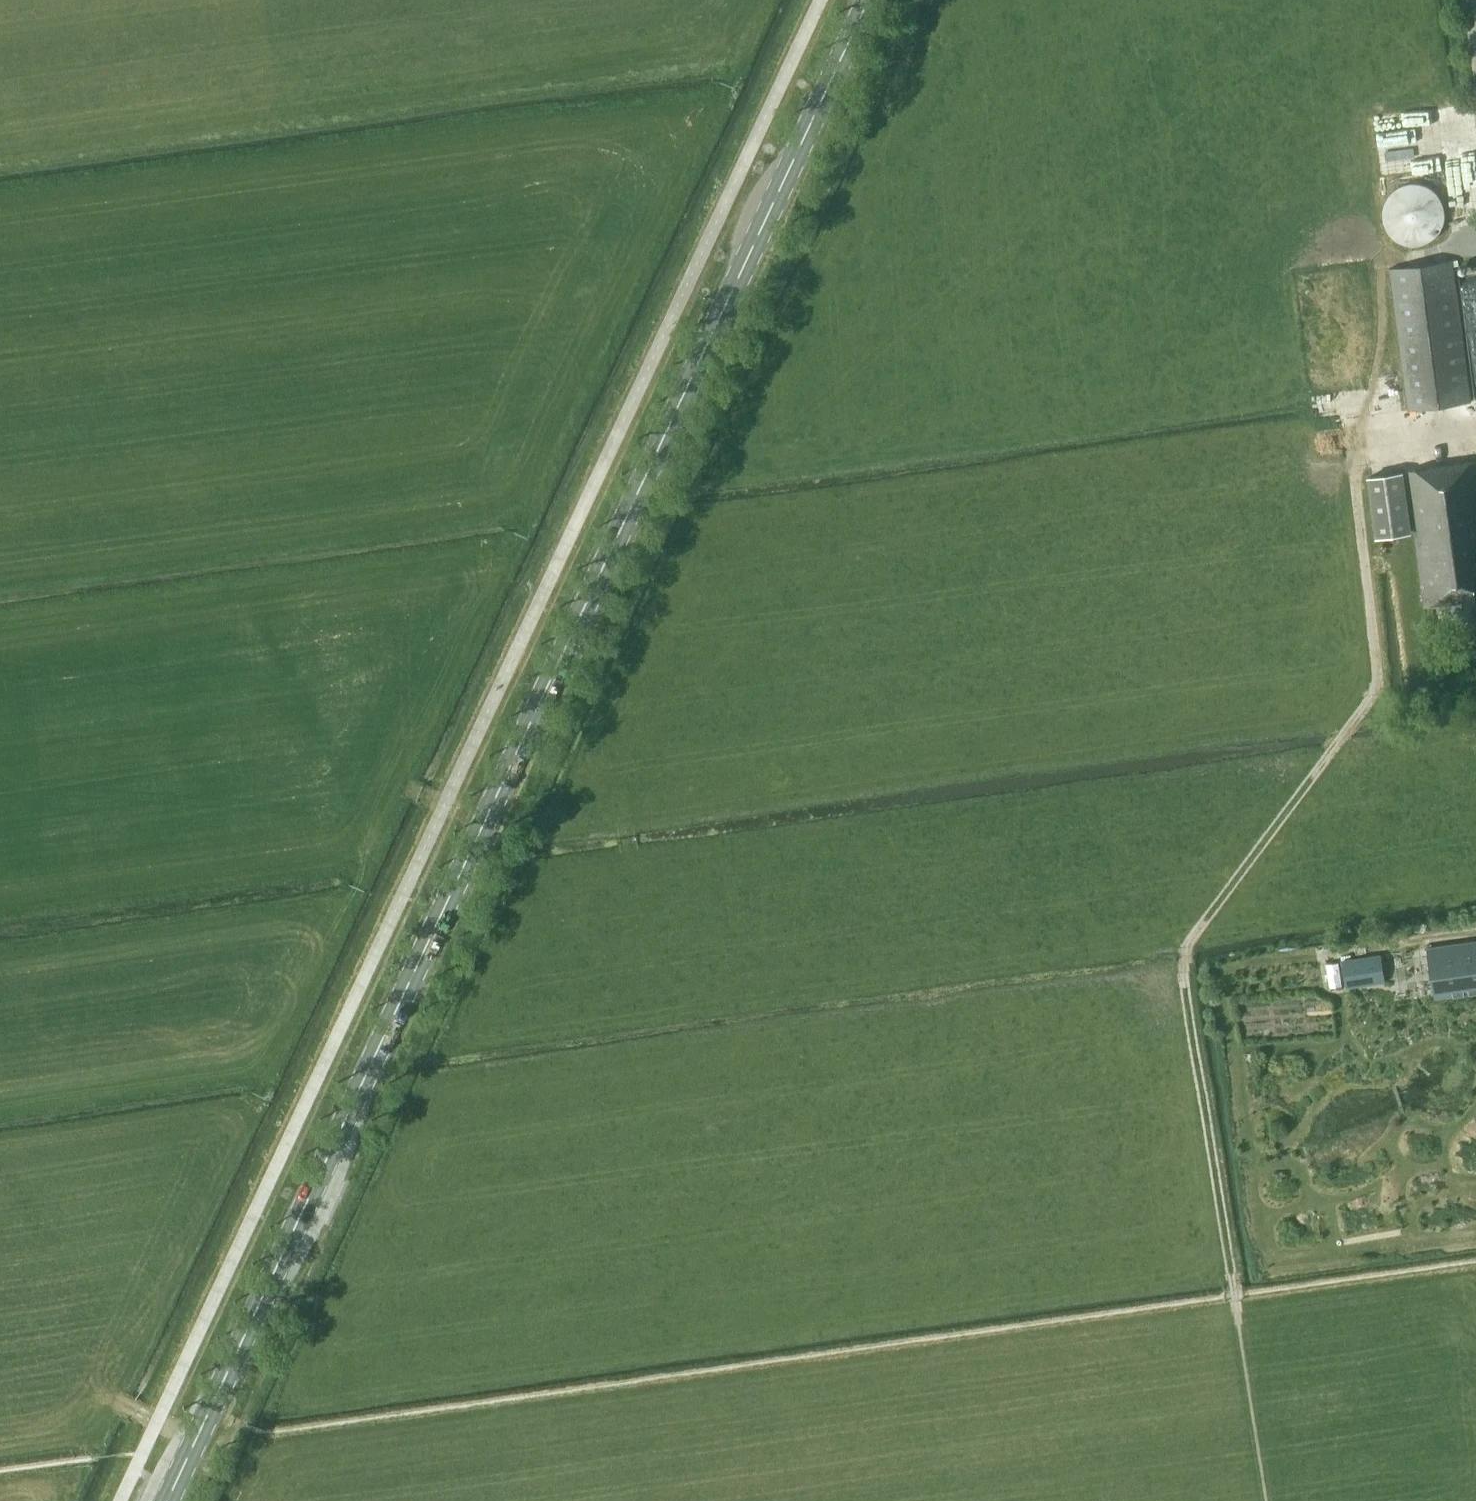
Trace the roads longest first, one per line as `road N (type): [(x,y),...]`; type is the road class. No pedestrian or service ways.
road 1 (secondary): [(871,0),(167,1500)]

